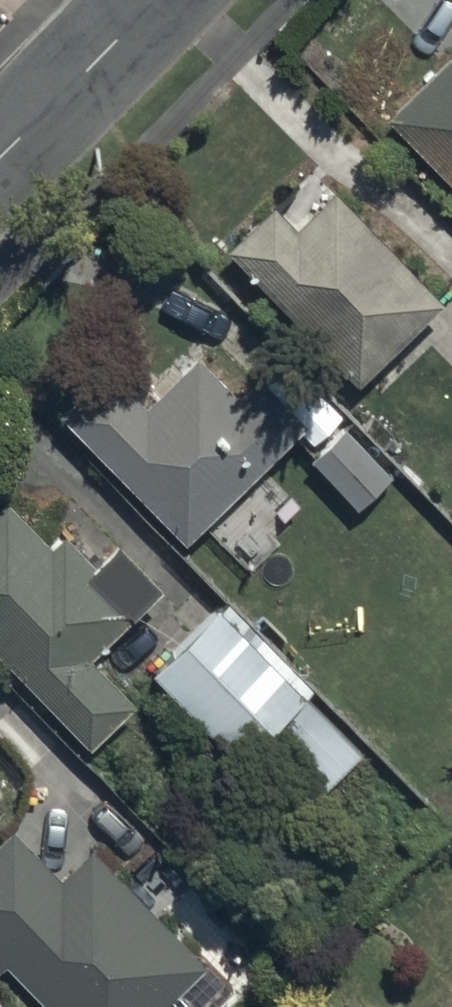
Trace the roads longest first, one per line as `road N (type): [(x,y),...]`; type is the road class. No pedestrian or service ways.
road 1 (residential): [(0,160),(158,0)]

